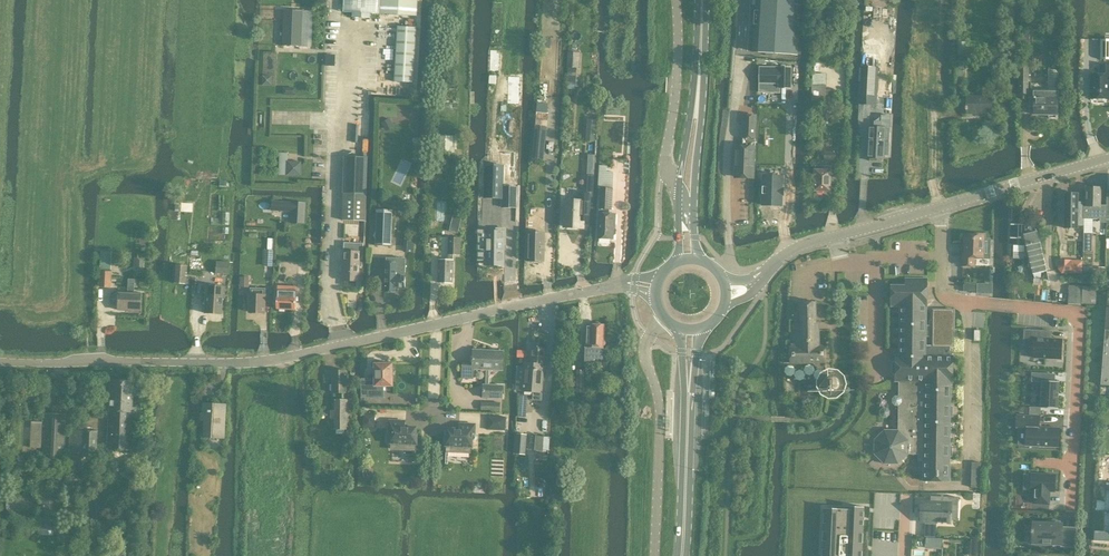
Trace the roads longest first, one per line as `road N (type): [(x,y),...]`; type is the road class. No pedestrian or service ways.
road 1 (unclassified): [(604,288),(260,358),(0,360)]
road 2 (tertiary): [(771,266),(804,243),(1108,159)]
road 3 (residential): [(968,310),(978,304),(1075,312),(1073,510)]
road 4 (primary): [(682,555),(691,329)]
road 5 (unclassified): [(649,335),(644,351),(659,403),(653,555)]
road 6 (unclassified): [(676,0),(675,91),(663,163),(687,203)]
road 7 (track): [(263,555),(267,406),(283,379),(281,355)]
road 8 (primary): [(687,203),(703,0)]

